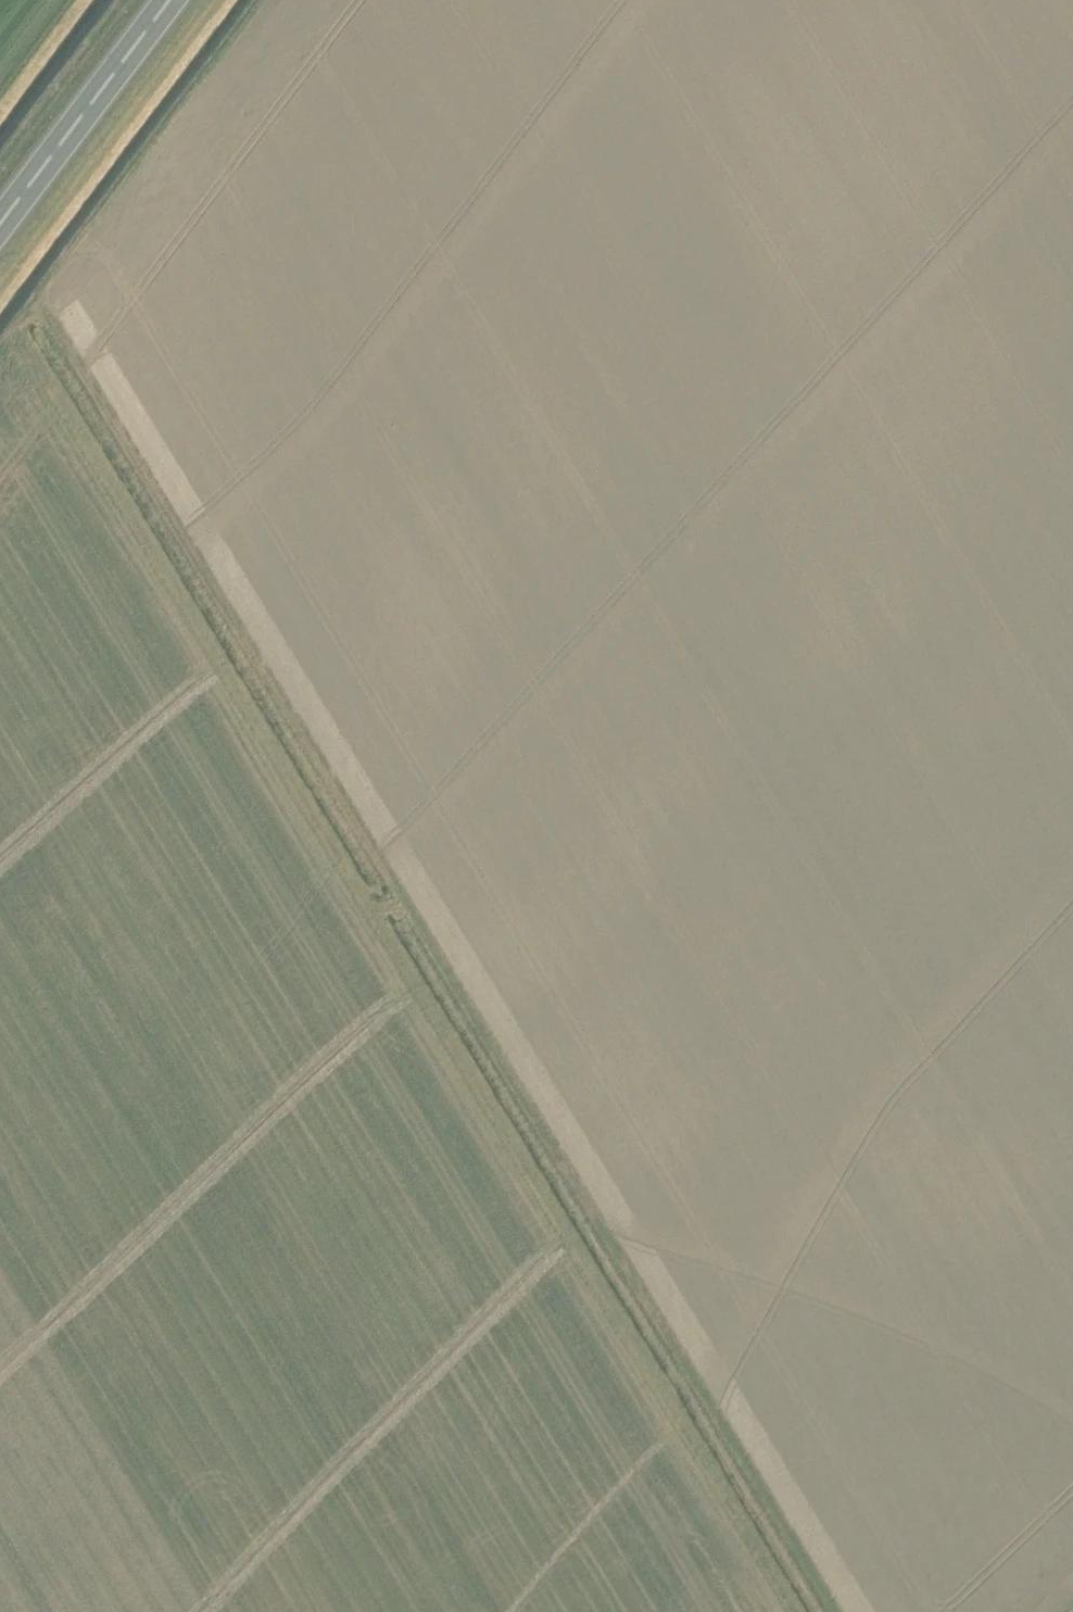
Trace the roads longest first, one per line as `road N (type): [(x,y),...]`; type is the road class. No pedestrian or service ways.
road 1 (trunk): [(0,226),(169,0)]

